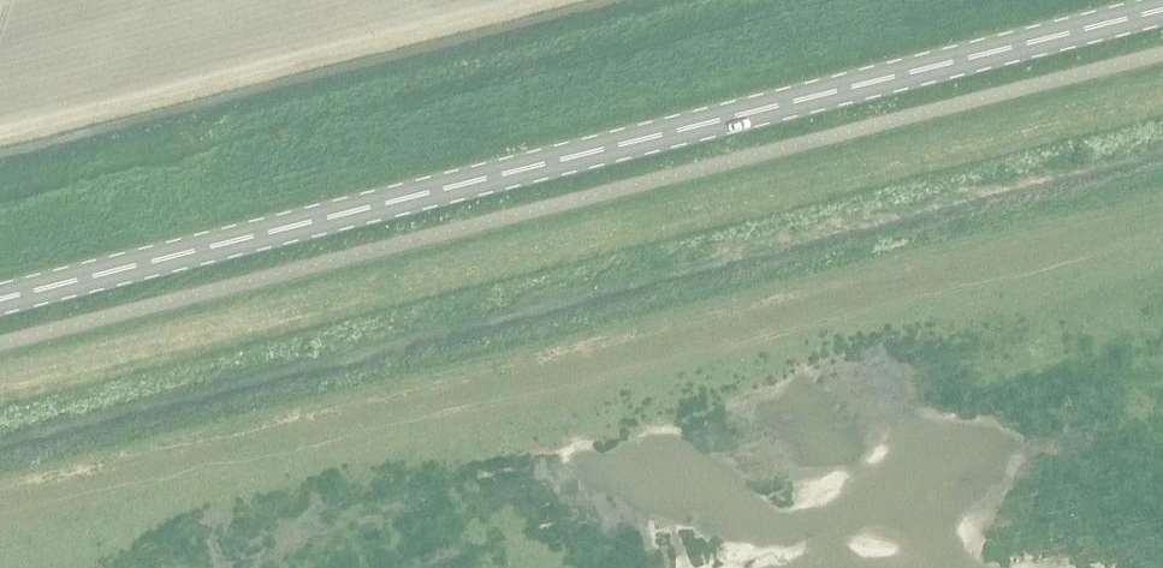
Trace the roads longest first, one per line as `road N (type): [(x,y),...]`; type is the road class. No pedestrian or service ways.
road 1 (secondary): [(0,300),(930,75),(1162,8)]

